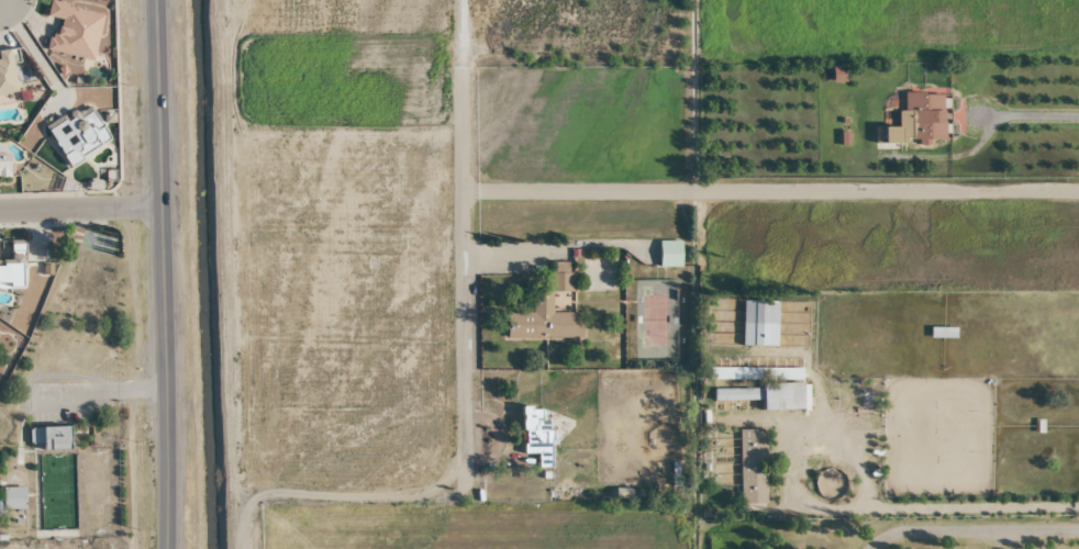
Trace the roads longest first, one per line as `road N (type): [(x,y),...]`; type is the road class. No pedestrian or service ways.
road 1 (tertiary): [(165,548),(151,0)]
road 2 (residential): [(156,208),(0,212)]

